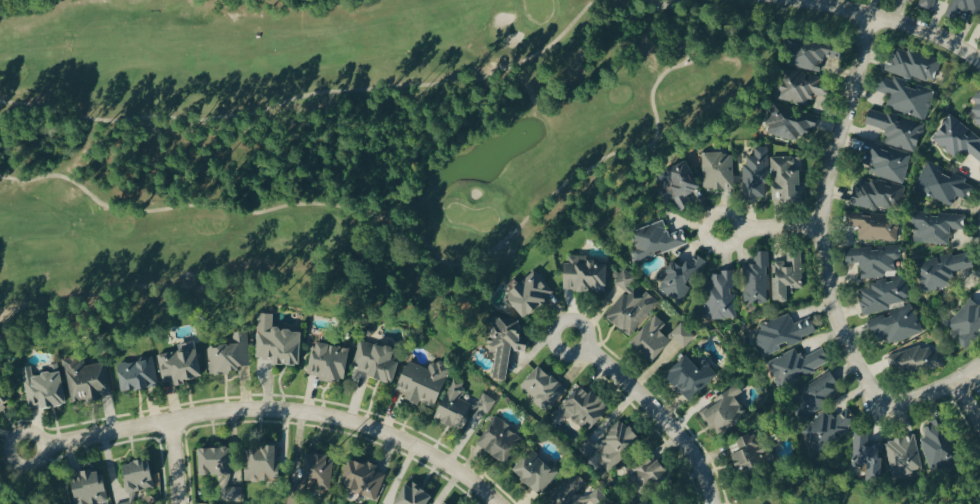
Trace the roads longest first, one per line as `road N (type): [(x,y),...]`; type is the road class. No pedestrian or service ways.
road 1 (residential): [(497,503),(398,439),(308,414),(217,412),(26,450)]
road 2 (residential): [(891,408),(870,390),(838,325),(819,228),(872,18)]
road 3 (residential): [(712,503),(682,441),(570,338)]
road 4 (residential): [(797,0),(921,30),(979,60)]

